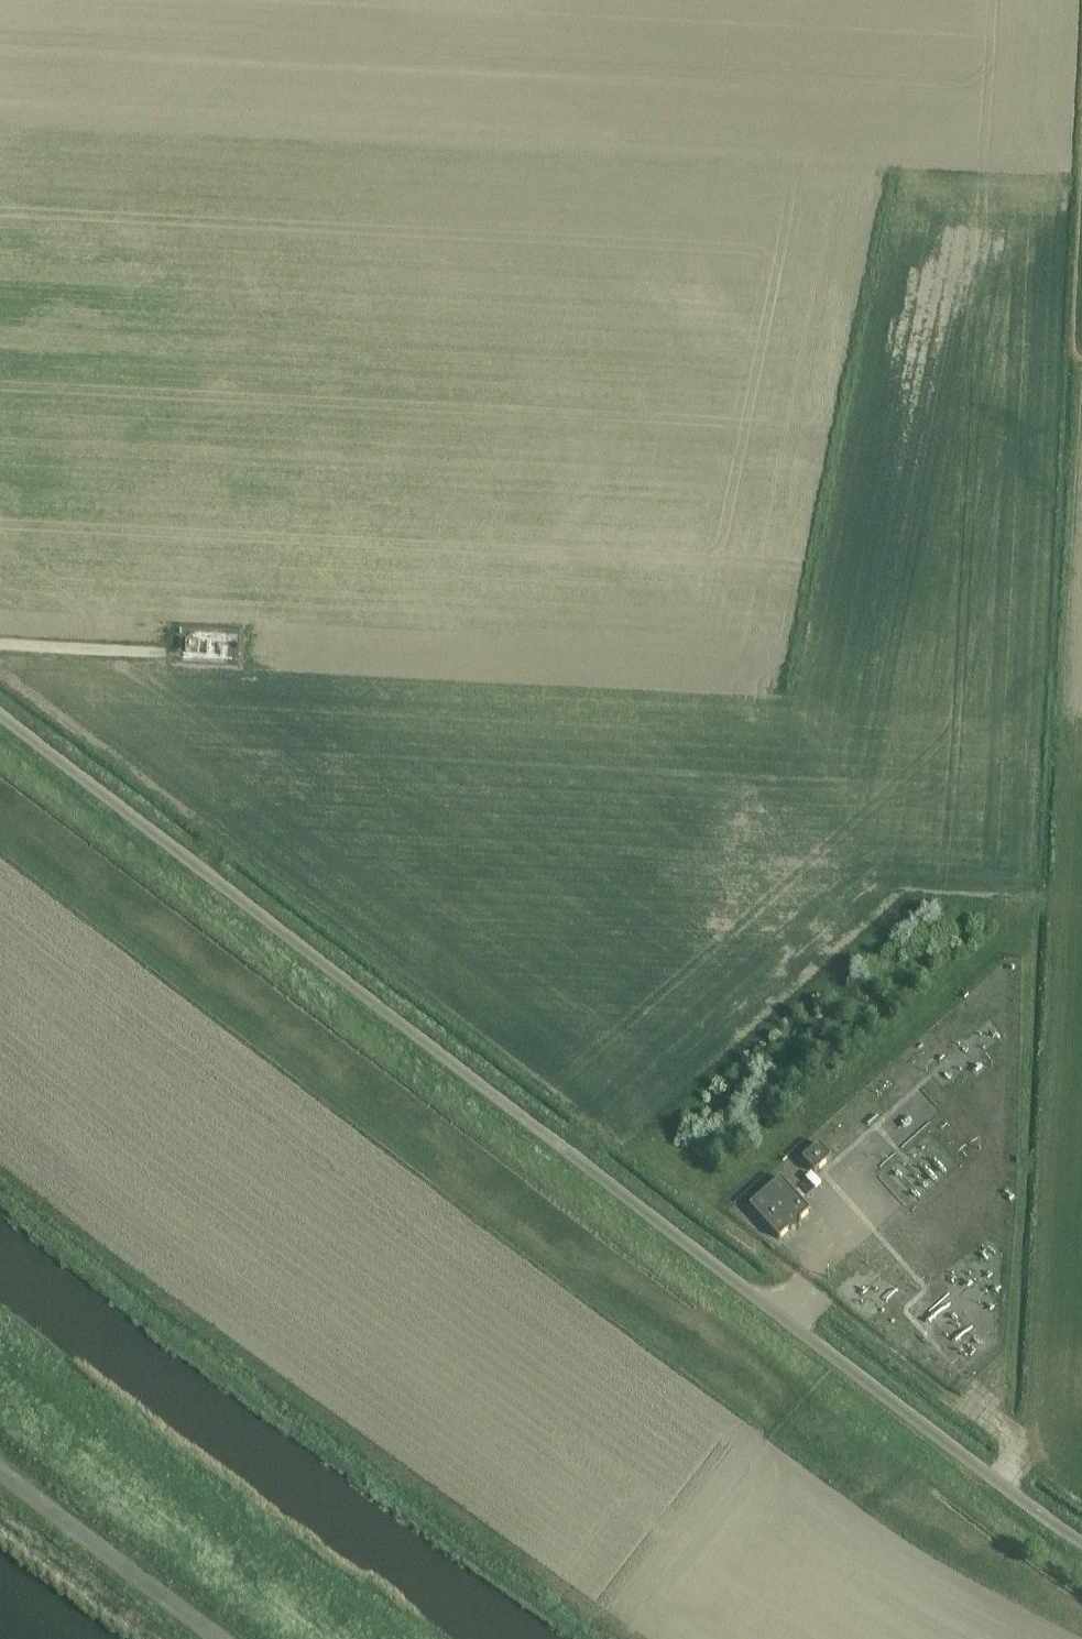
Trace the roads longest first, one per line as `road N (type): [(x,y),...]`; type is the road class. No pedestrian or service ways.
road 1 (unclassified): [(0,714),(1081,1548)]
road 2 (unclassified): [(213,1638),(0,1472)]

